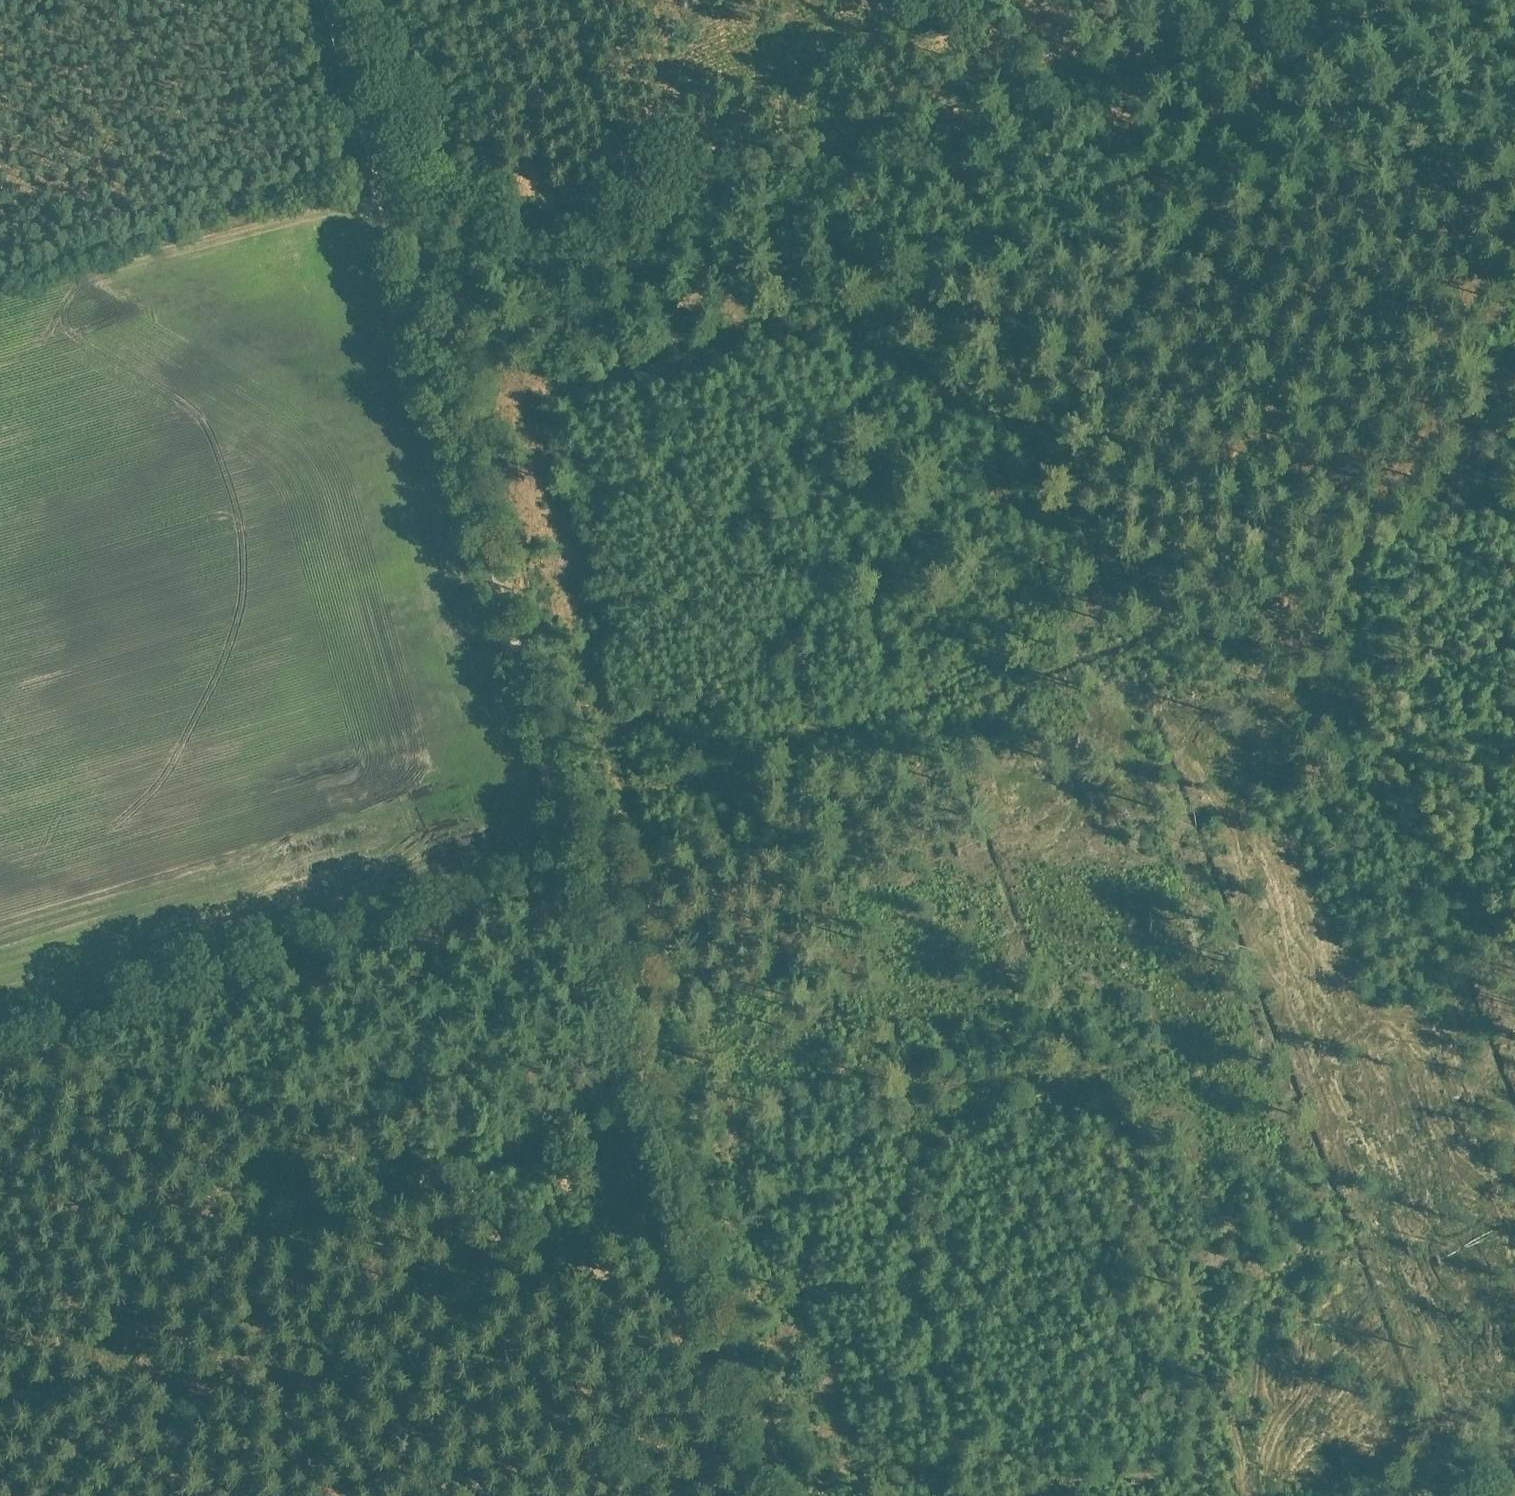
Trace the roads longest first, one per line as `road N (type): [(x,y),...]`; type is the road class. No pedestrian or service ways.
road 1 (track): [(397,247),(763,1495)]
road 2 (track): [(404,269),(1399,0)]
road 3 (unclassified): [(397,247),(326,0)]

